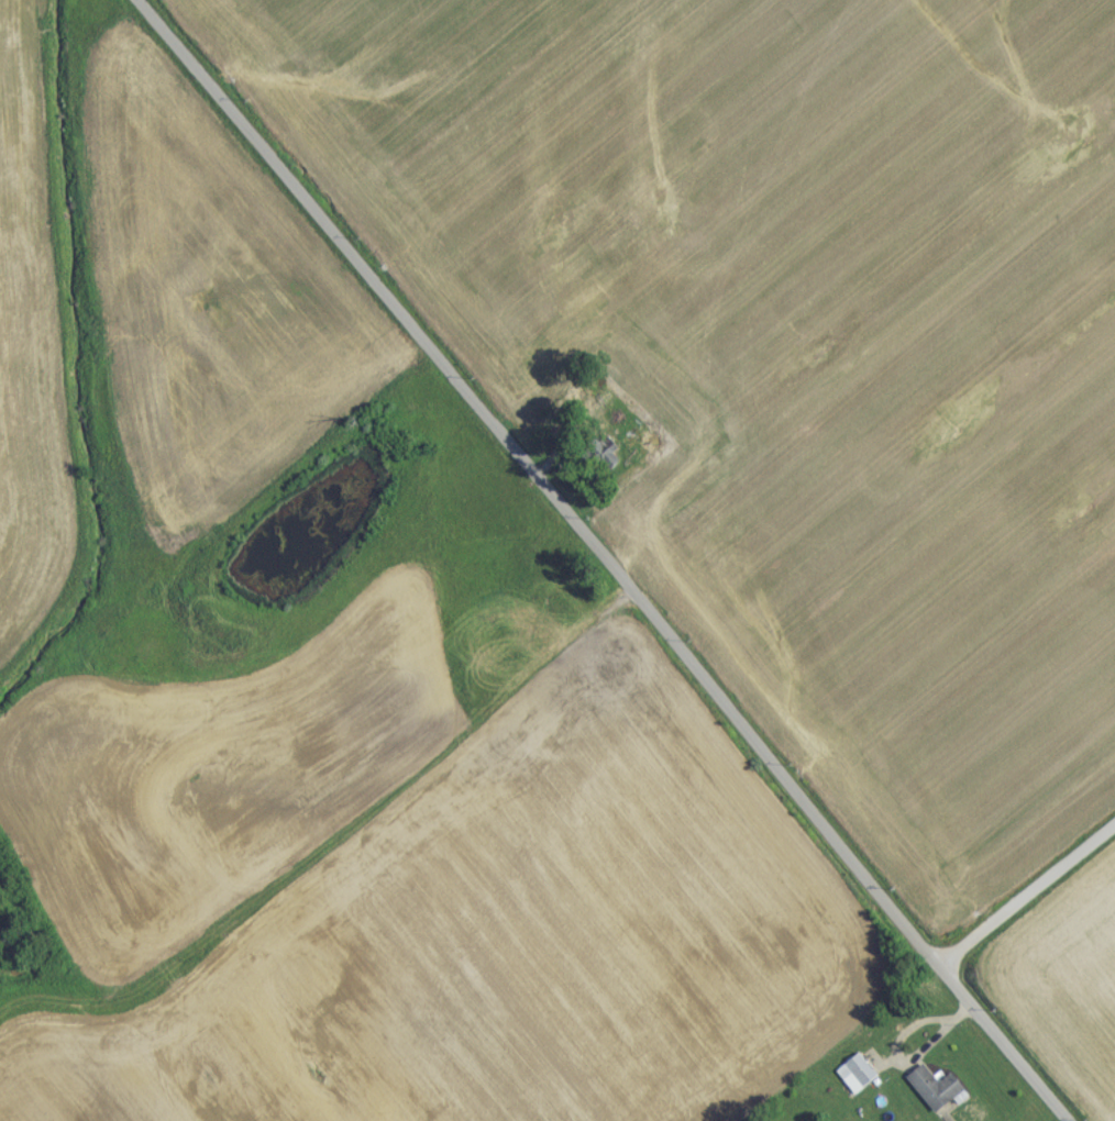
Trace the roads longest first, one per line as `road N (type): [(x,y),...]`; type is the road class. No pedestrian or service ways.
road 1 (residential): [(1075,1120),(136,0)]
road 2 (residential): [(938,953),(1114,810)]

